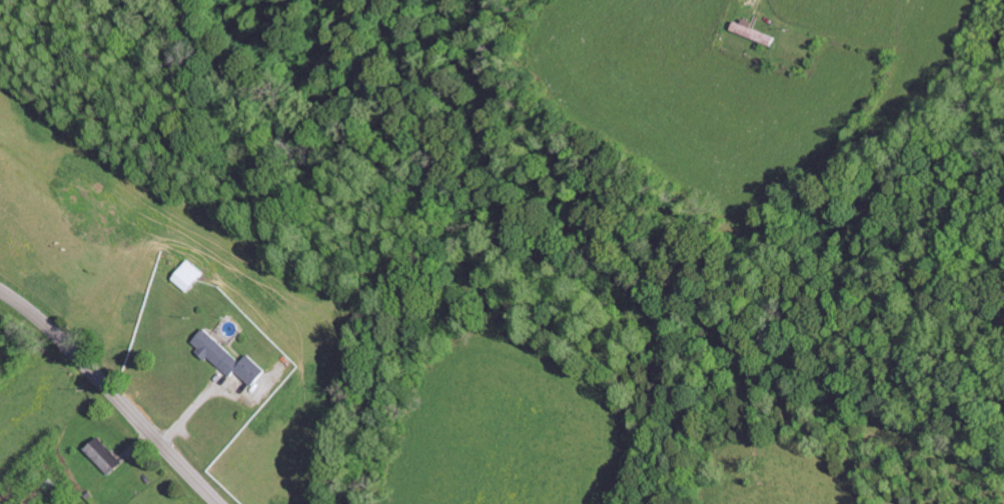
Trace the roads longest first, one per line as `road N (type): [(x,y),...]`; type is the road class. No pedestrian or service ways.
road 1 (secondary): [(0,294),(46,326),(219,503)]

